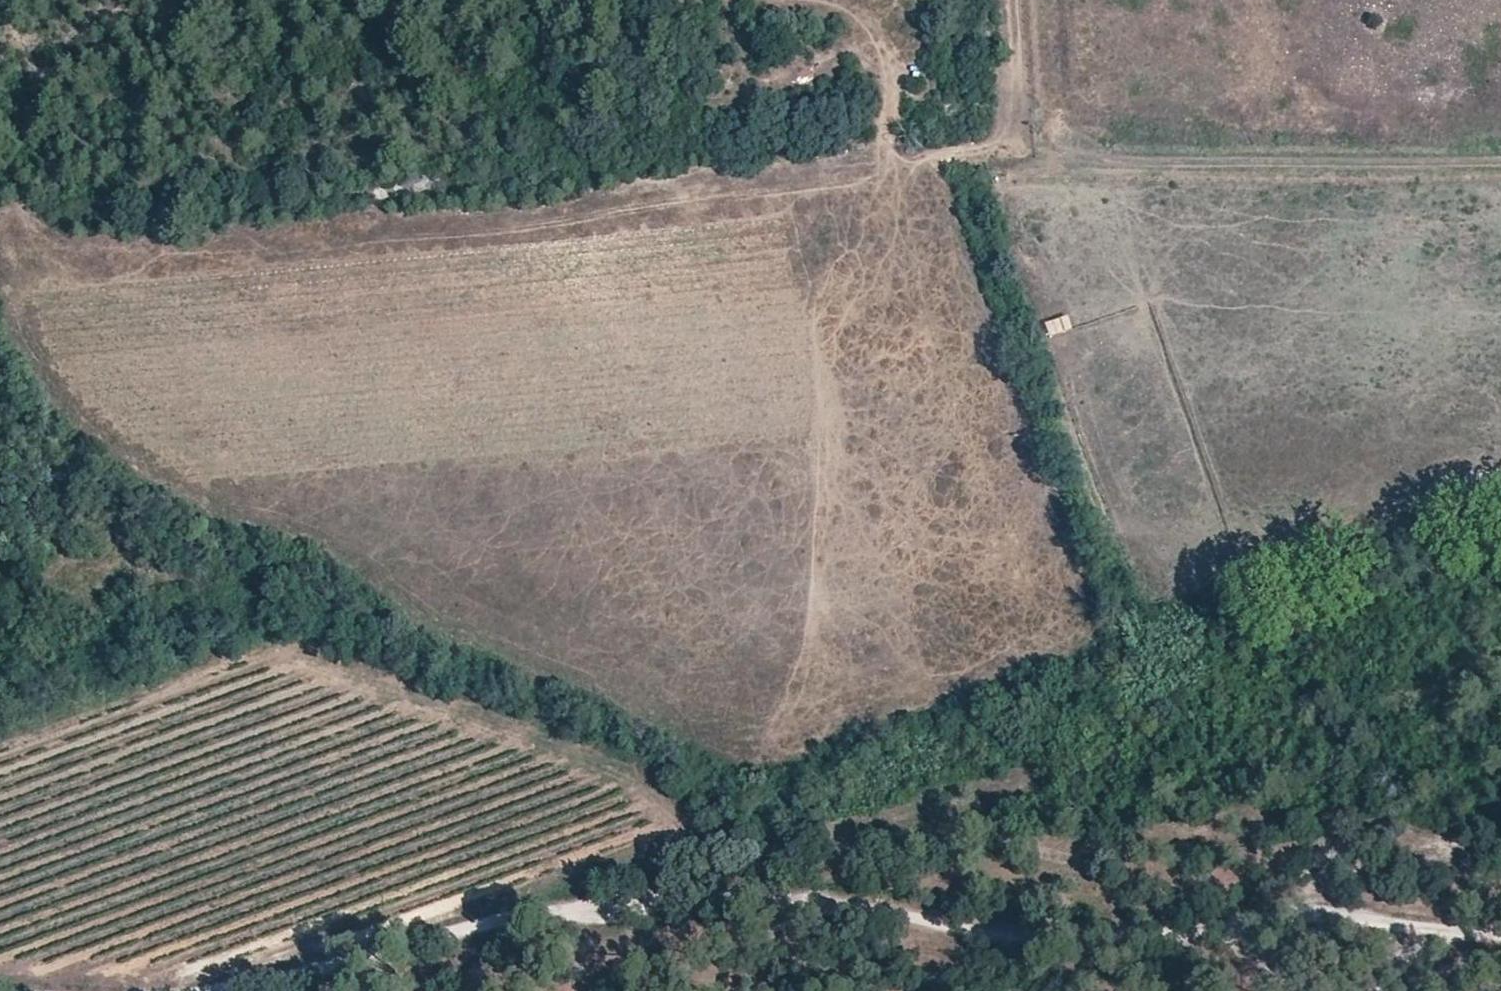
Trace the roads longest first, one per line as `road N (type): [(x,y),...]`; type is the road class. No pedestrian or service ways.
road 1 (track): [(1434,927),(1277,912),(1022,932),(834,904),(583,912),(219,990)]
road 2 (track): [(1004,167),(1500,160)]

